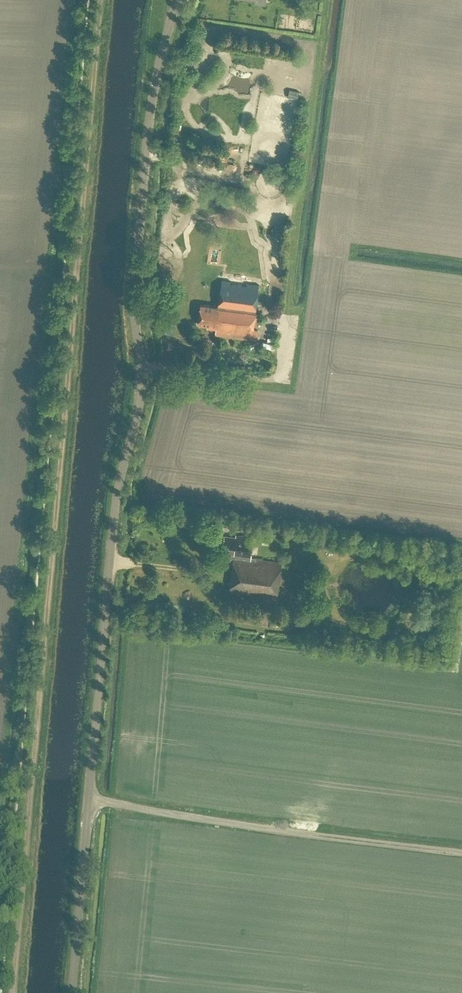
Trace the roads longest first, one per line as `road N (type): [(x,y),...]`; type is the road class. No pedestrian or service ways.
road 1 (unclassified): [(71,992),(115,503),(138,407),(132,304),(149,112),(176,0)]
road 2 (track): [(102,0),(18,992)]

